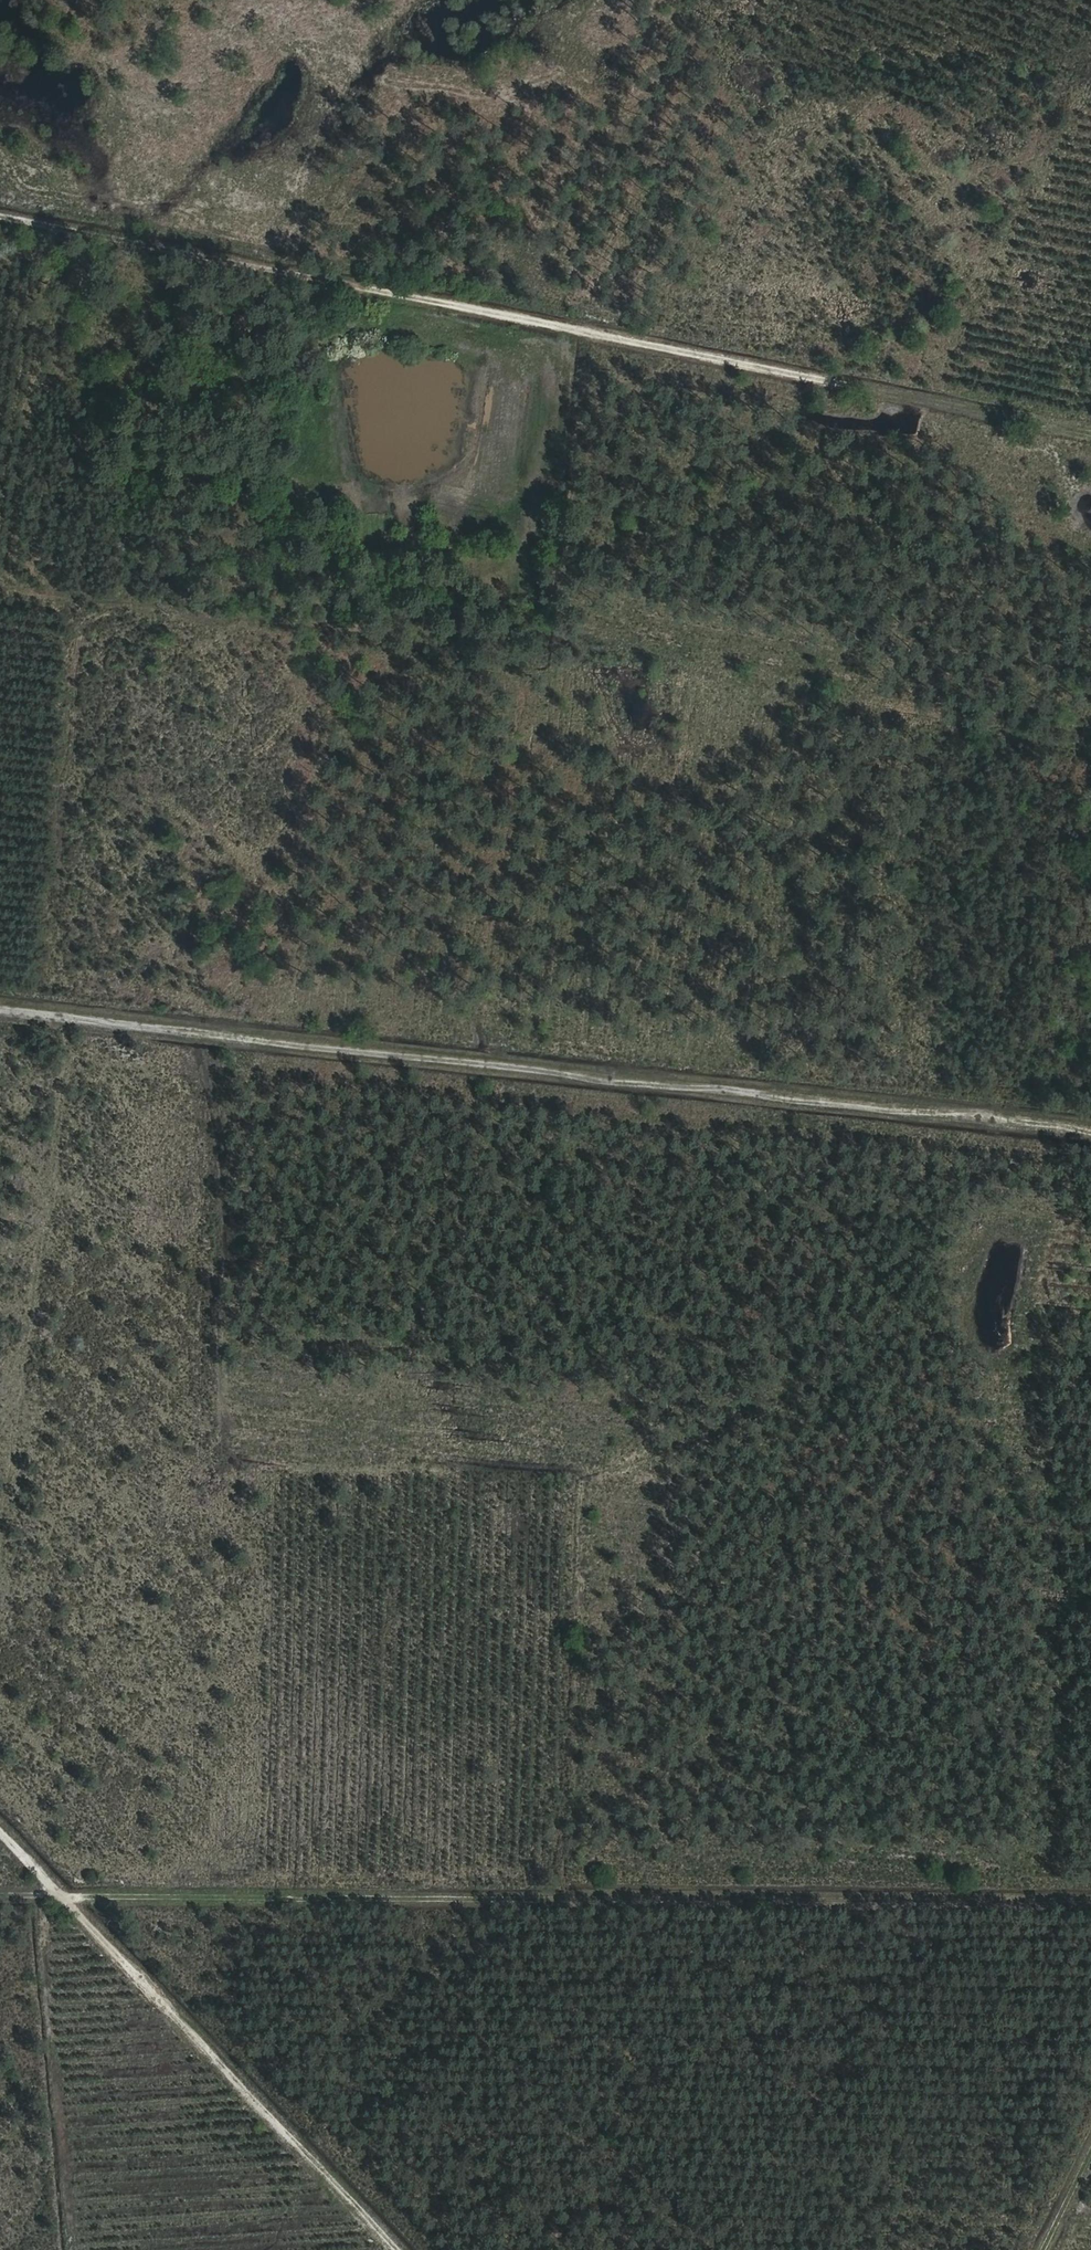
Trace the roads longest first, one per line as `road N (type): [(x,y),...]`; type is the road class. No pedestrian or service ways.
road 1 (track): [(0,215),(1090,432)]
road 2 (track): [(0,1012),(1090,1129)]
road 3 (track): [(62,1899),(1090,1901)]
road 4 (track): [(0,1833),(395,2249)]

